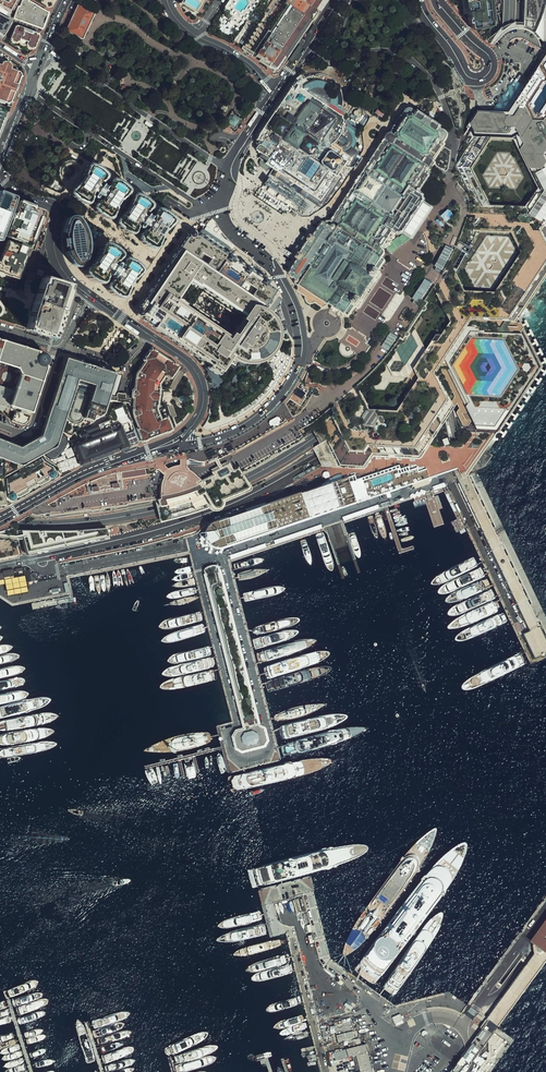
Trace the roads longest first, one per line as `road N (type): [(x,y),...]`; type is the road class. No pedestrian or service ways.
road 1 (primary): [(508,78),(494,182),(468,257),(429,326),(359,404),(283,459),(193,500),(92,521),(0,523)]
road 2 (secondary): [(0,566),(198,518),(248,498),(382,415),(433,369),(486,300),(525,222),(545,149)]
road 3 (residential): [(175,448),(244,427),(292,380),(300,333),(279,277)]
road 4 (residential): [(228,169),(43,50)]
road 5 (secondary): [(91,297),(198,374),(202,409),(175,441)]
road 6 (residential): [(440,0),(490,57),(483,78),(467,75),(420,0)]
road 7 (secondary): [(0,521),(85,474),(149,453)]
road 8 (secondary): [(91,297),(58,262),(54,210),(0,184)]
road 9 (residential): [(276,269),(274,248),(237,215),(241,187),(228,169)]

